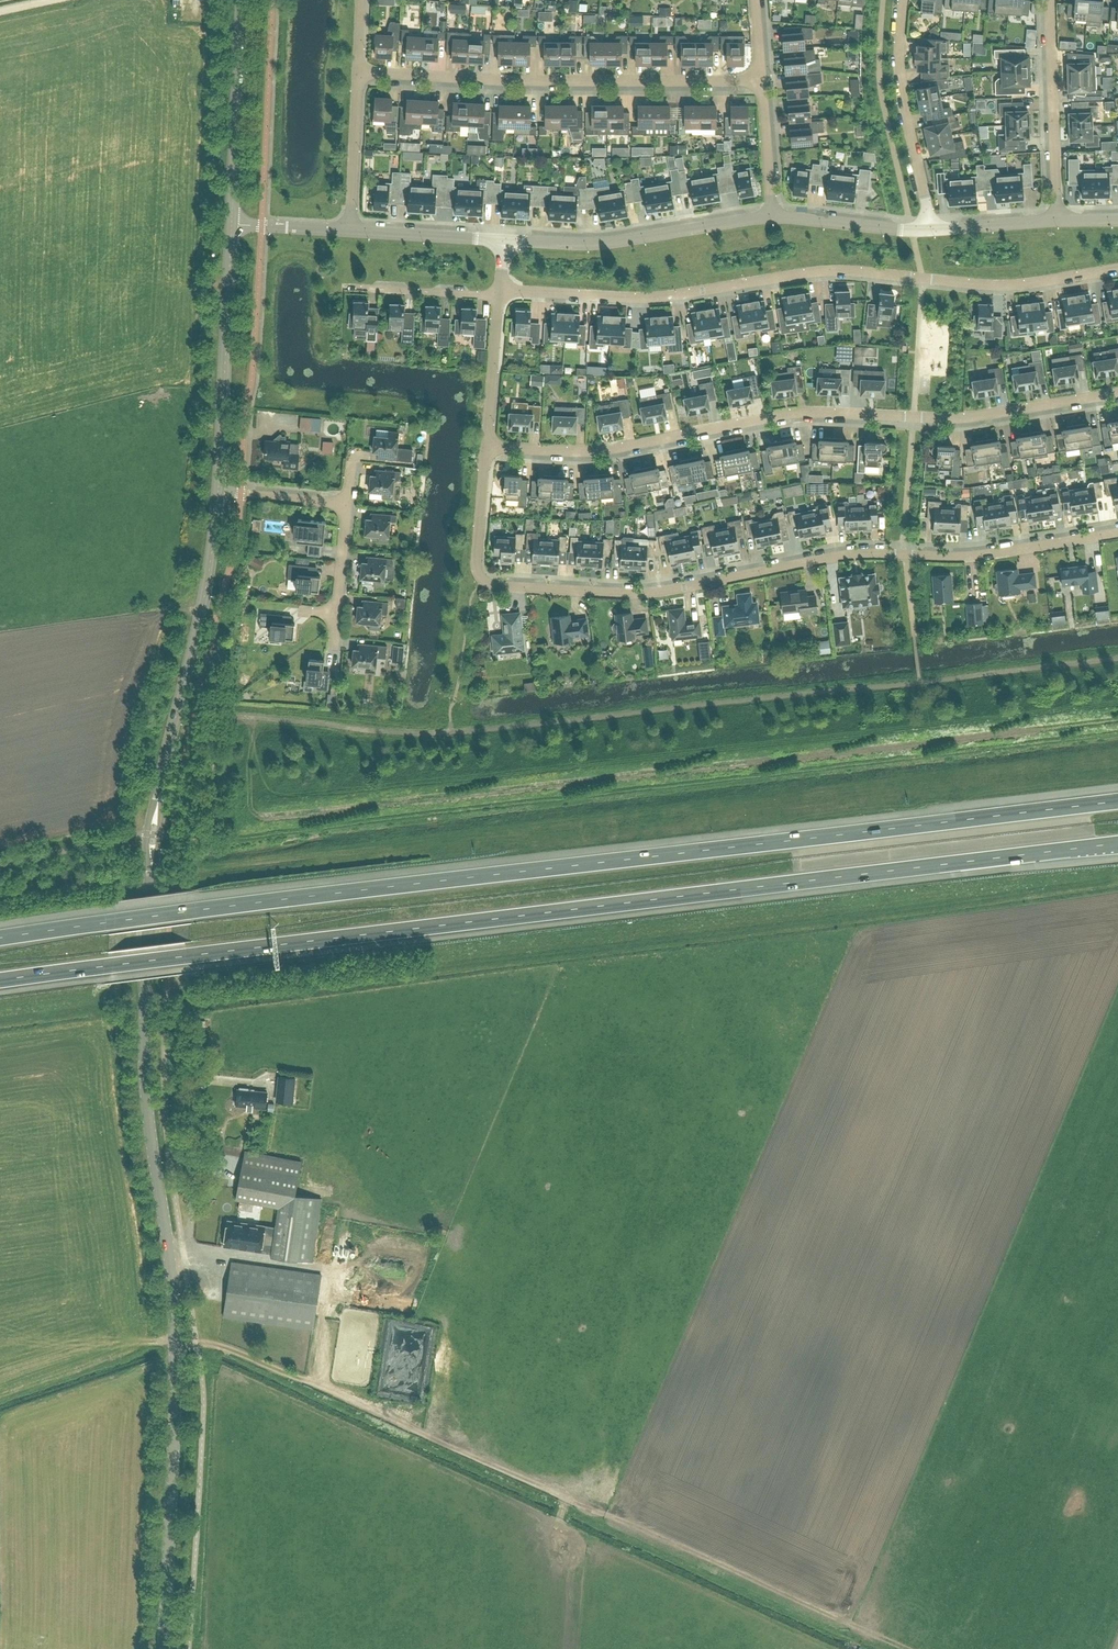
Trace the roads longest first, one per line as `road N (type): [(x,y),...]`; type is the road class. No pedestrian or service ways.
road 1 (motorway): [(1117,801),(0,938)]
road 2 (motorway): [(0,980),(1117,843)]
road 3 (track): [(197,1341),(254,1357),(896,1648)]
road 4 (residential): [(483,581),(619,593),(848,552),(991,552),(1117,532)]
road 5 (residential): [(490,448),(609,449),(773,417),(952,418),(1117,391)]
road 6 (residential): [(499,295),(639,298),(832,270),(1005,286),(1117,269)]
road 7 (residential): [(760,80),(359,73)]
road 8 (secondary): [(170,1262),(145,1064),(152,869)]
road 9 (secondary): [(165,1648),(176,1340),(170,1262)]
road 10 (secondary): [(159,802),(219,491)]
road 11 (tertiary): [(771,214),(598,242),(501,240)]
road 12 (secondary): [(219,491),(229,224)]
road 13 (unclassified): [(170,1262),(187,1234),(200,1026)]
road 14 (residential): [(933,230),(902,93),(904,0)]
road 15 (secondary): [(229,224),(241,0)]
road 16 (residential): [(1057,220),(1050,0)]
road 17 (track): [(197,1341),(147,1342),(0,1399)]
road 18 (tertiary): [(933,230),(771,214)]
road 19 (residential): [(359,73),(352,232)]
road 20 (residential): [(490,448),(499,295)]
road 21 (residential): [(348,287),(499,295)]
road 22 (tertiary): [(501,240),(352,232)]
road 23 (residential): [(347,506),(334,645)]
road 24 (residential): [(483,581),(476,564),(490,448)]
road 25 (residential): [(771,214),(760,80)]
road 26 (residential): [(219,491),(347,506)]
road 27 (tertiary): [(1057,220),(933,230)]
road 28 (tertiary): [(352,232),(229,224)]

